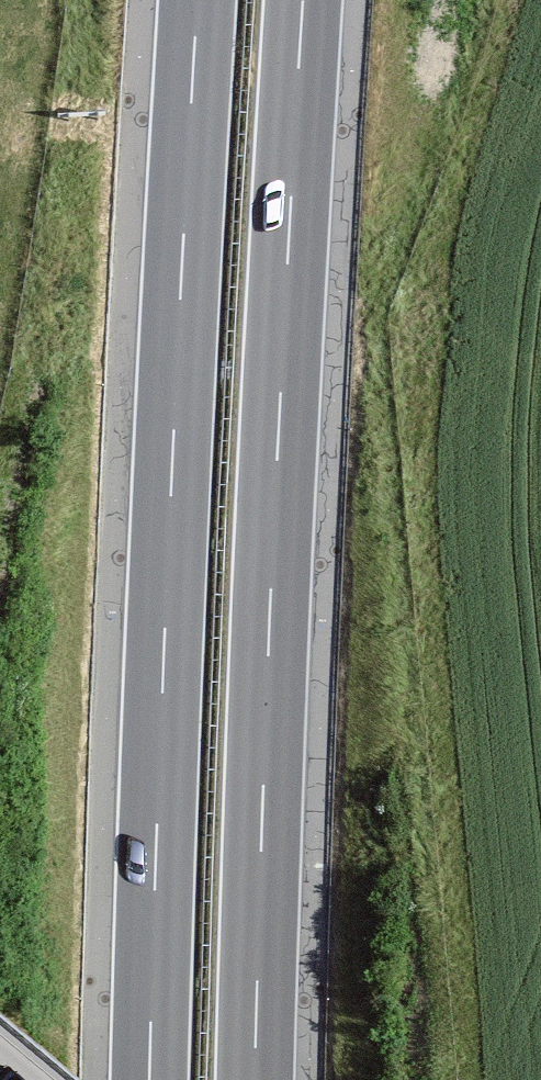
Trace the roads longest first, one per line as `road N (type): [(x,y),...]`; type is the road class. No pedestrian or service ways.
road 1 (motorway): [(253,1079),(301,0)]
road 2 (motorway): [(195,0),(148,1079)]

